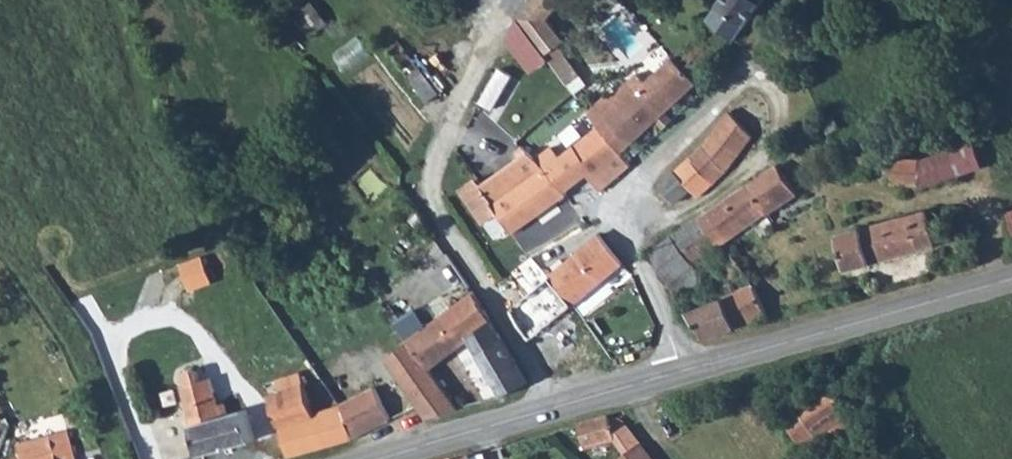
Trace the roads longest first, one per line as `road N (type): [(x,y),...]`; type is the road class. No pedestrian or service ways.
road 1 (tertiary): [(559,406),(1011,279)]
road 2 (residential): [(559,406),(432,204),(432,175),(511,0)]
road 3 (tertiary): [(373,458),(559,406)]

